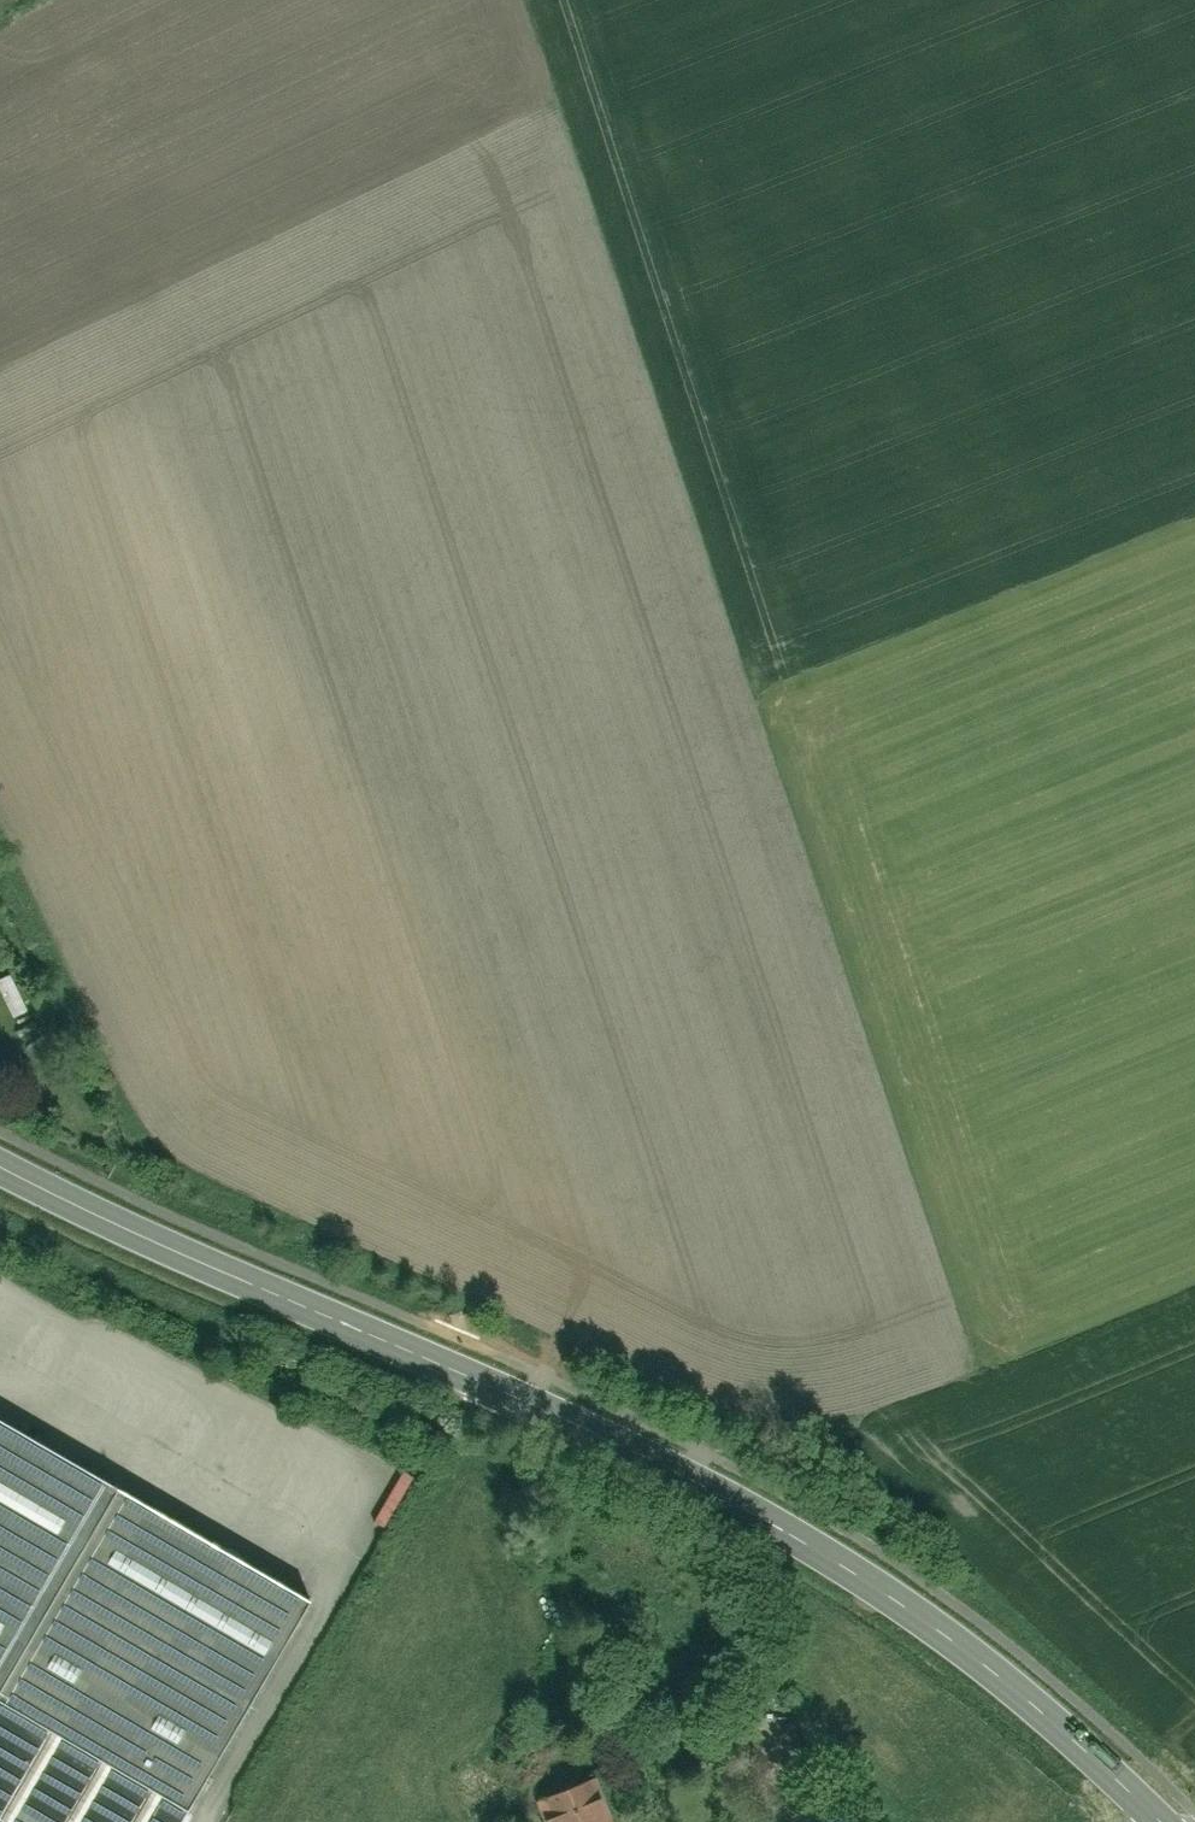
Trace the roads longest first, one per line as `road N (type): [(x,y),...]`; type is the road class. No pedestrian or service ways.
road 1 (primary): [(1158,1821),(1029,1702),(887,1592),(748,1510),(0,1171)]

